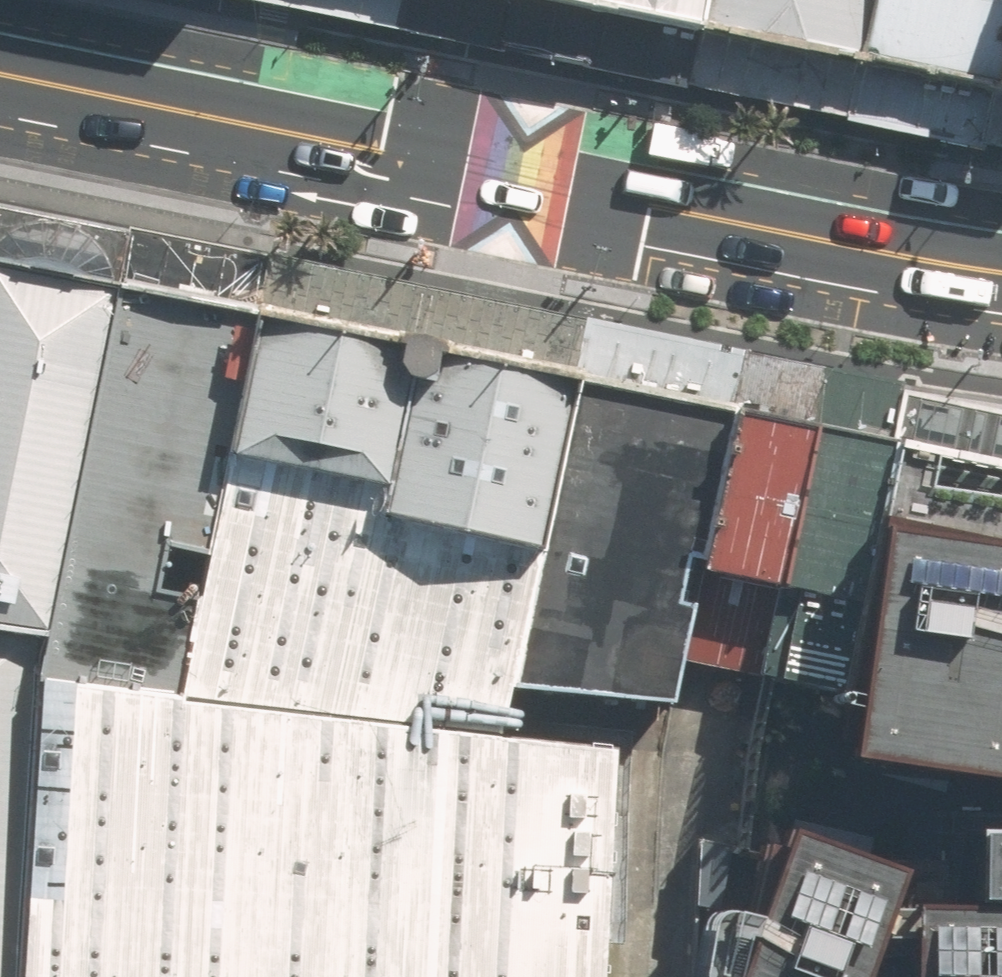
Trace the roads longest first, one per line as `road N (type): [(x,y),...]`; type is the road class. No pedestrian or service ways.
road 1 (secondary): [(0,76),(1001,272)]

